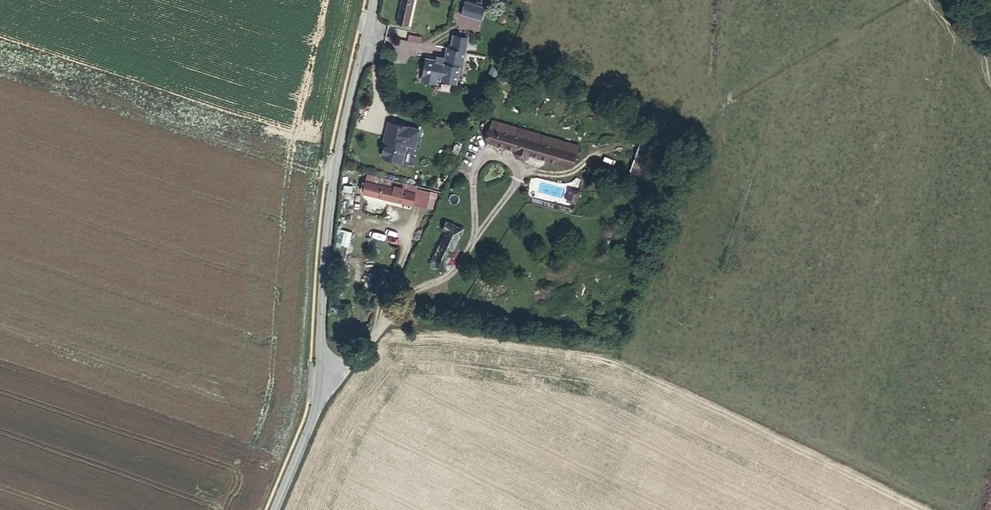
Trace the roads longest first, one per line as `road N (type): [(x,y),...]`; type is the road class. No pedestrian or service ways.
road 1 (unclassified): [(374,0),(336,160),(318,396),(275,509)]

